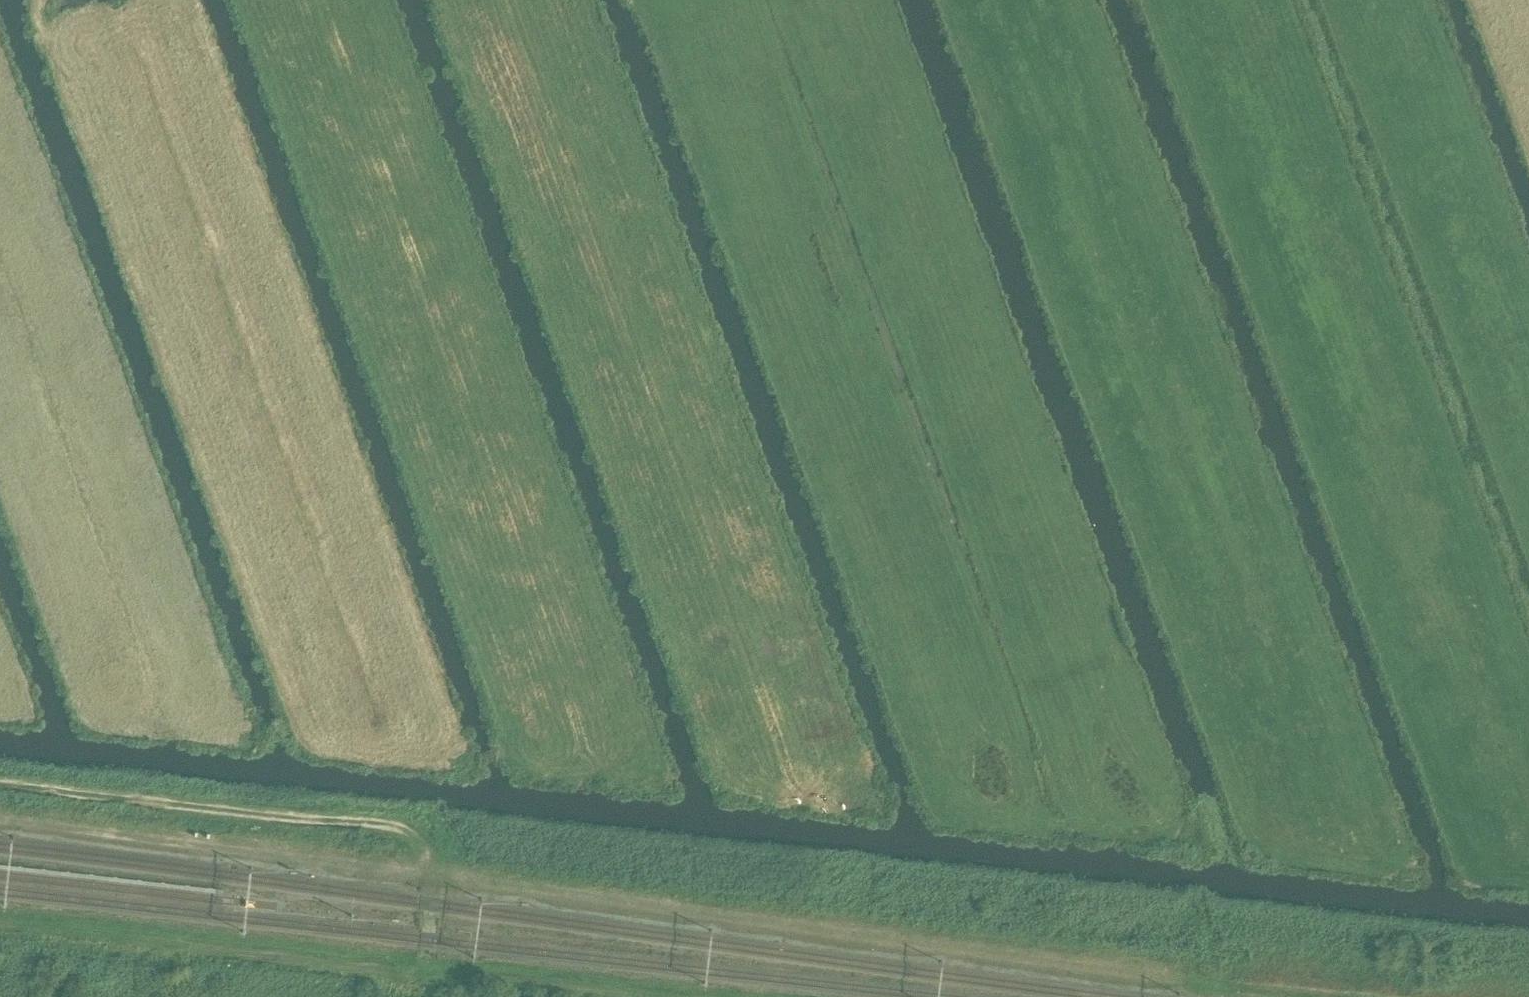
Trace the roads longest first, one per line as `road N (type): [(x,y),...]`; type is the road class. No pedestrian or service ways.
road 1 (track): [(424,978),(432,883),(427,856),(411,833),(0,784)]
road 2 (track): [(0,924),(402,980),(520,982)]

